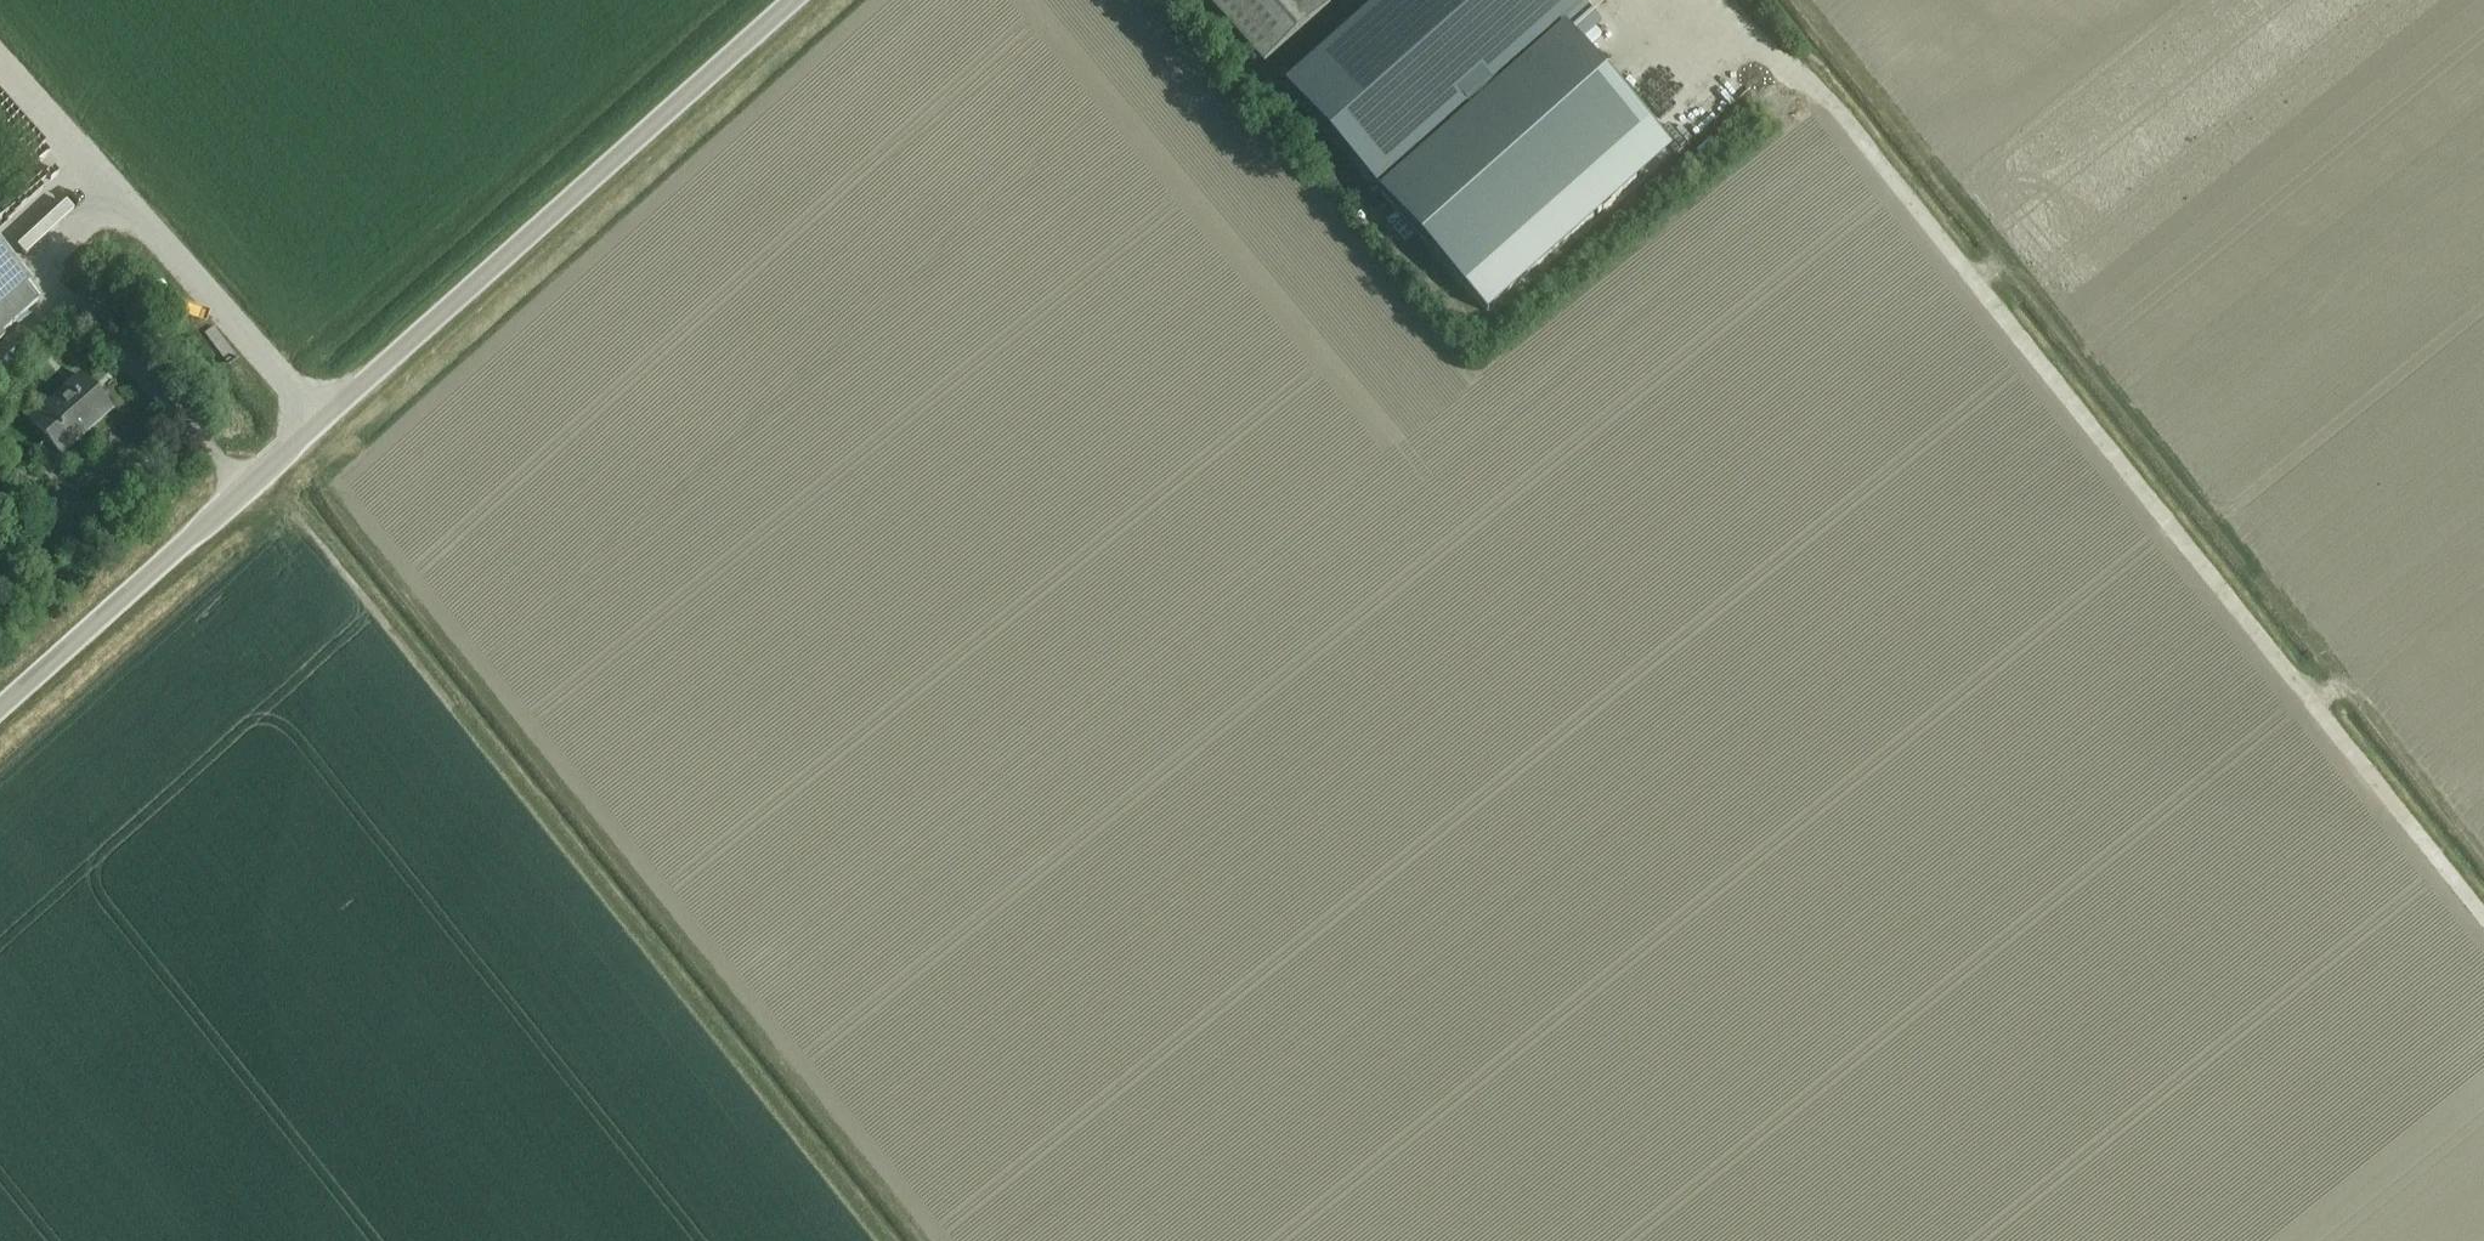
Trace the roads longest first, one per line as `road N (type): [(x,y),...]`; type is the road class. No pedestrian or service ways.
road 1 (unclassified): [(0,705),(802,0)]

